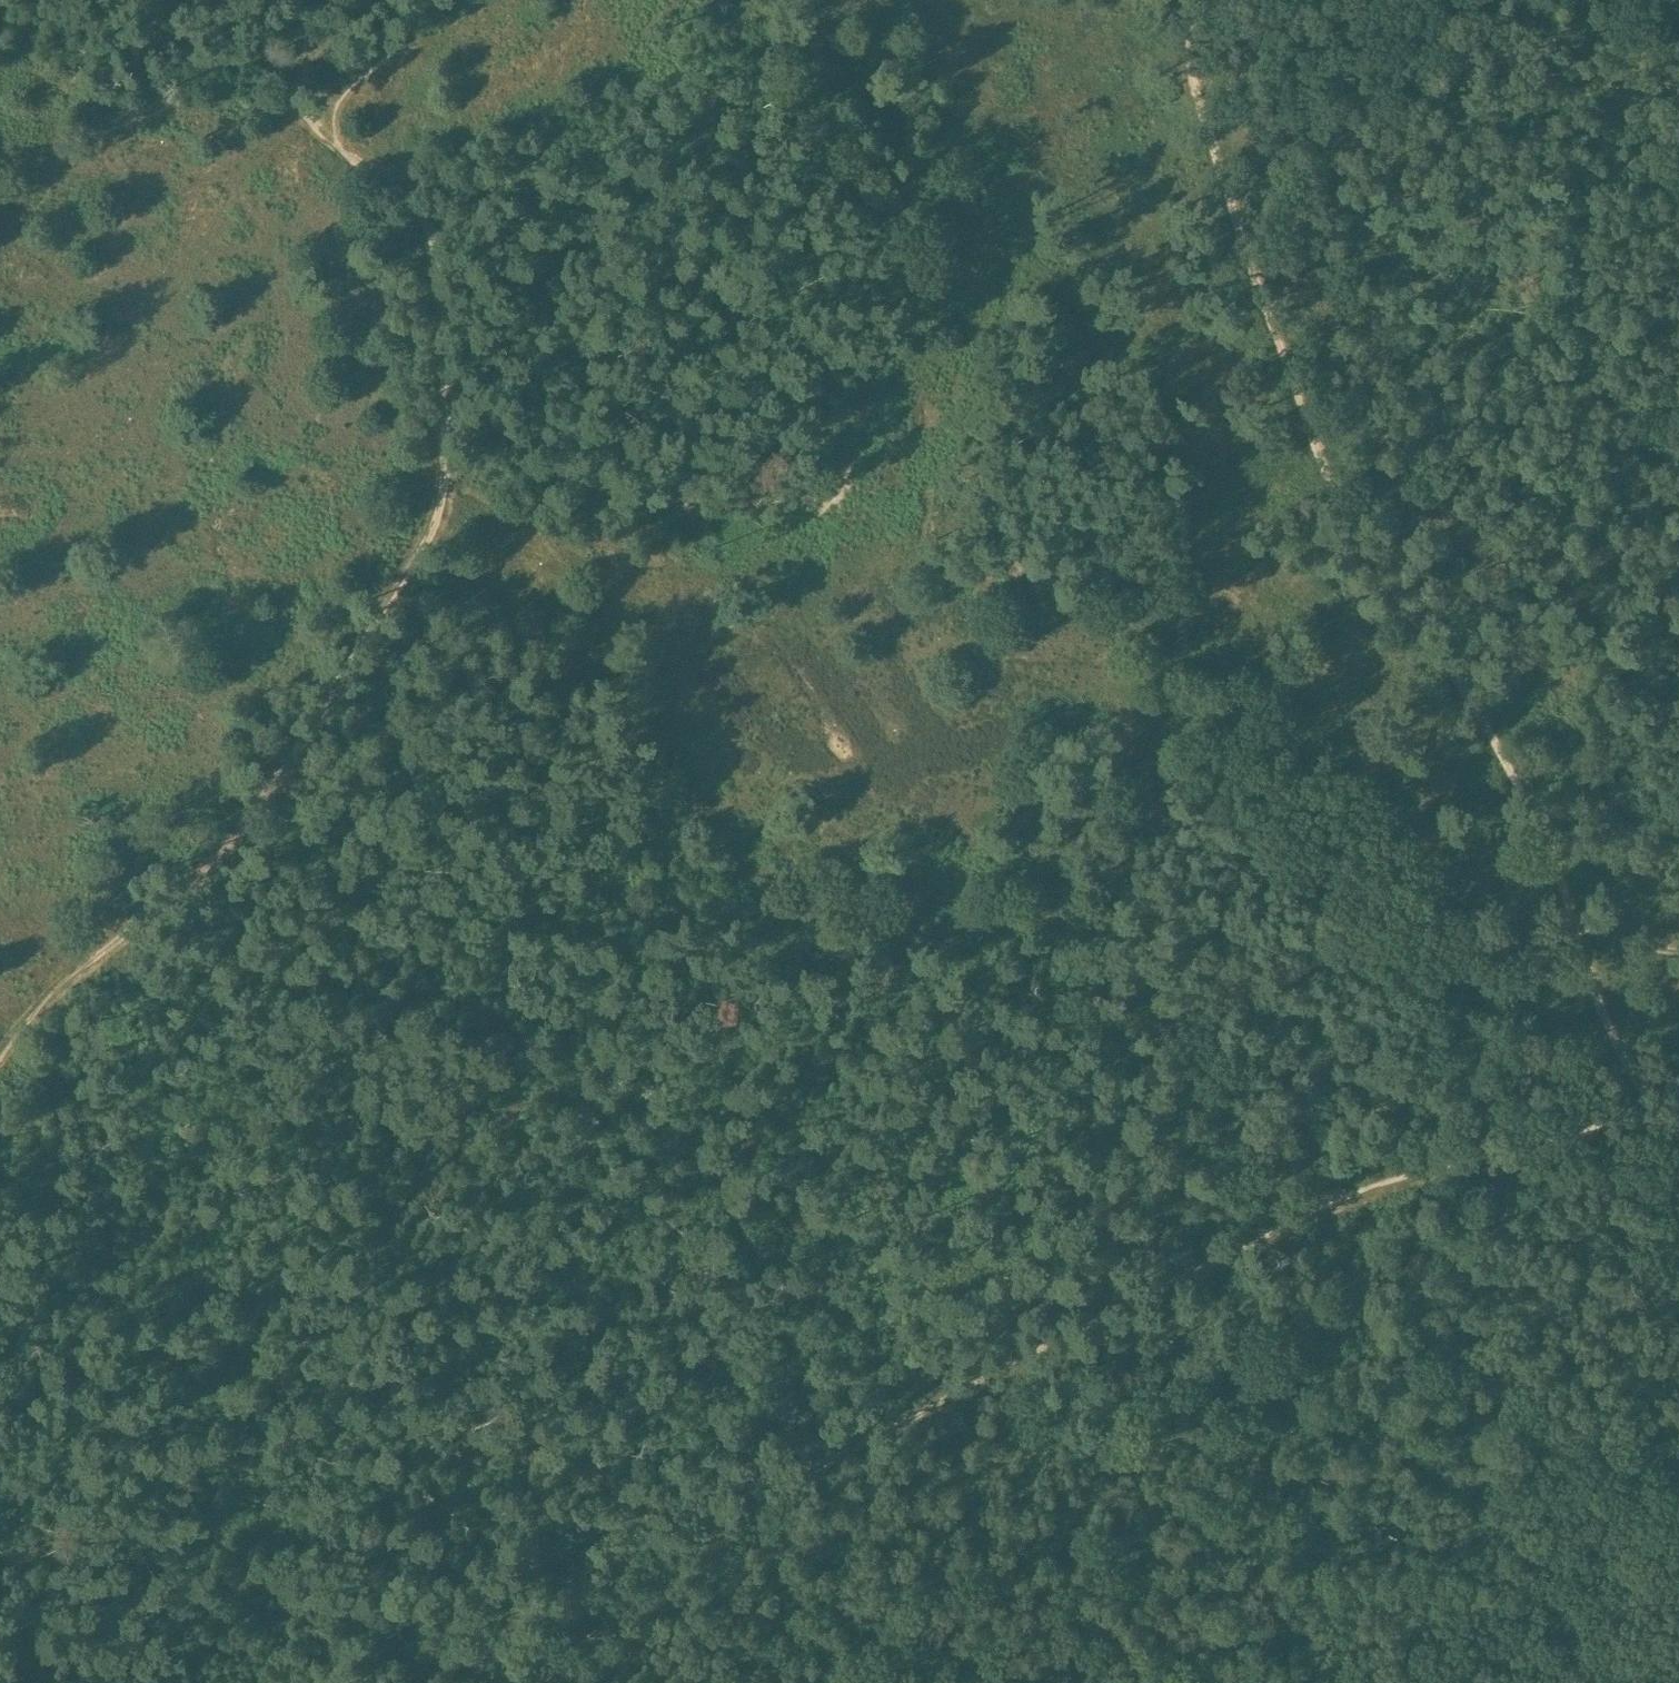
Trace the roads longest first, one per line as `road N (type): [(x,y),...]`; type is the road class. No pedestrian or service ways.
road 1 (track): [(532,1682),(726,1518),(1021,1357),(1326,1208),(1491,1154),(1659,1113),(1678,1137)]
road 2 (track): [(337,145),(377,158),(411,200),(435,260),(445,495),(343,680),(242,828),(86,963),(0,1081)]
road 3 (track): [(1187,0),(1204,122),(1325,472),(1544,825),(1571,911)]
road 4 (track): [(1571,911),(1630,1070),(1659,1113),(1678,1106)]
road 5 (track): [(346,0),(303,65),(298,102),(337,145)]

